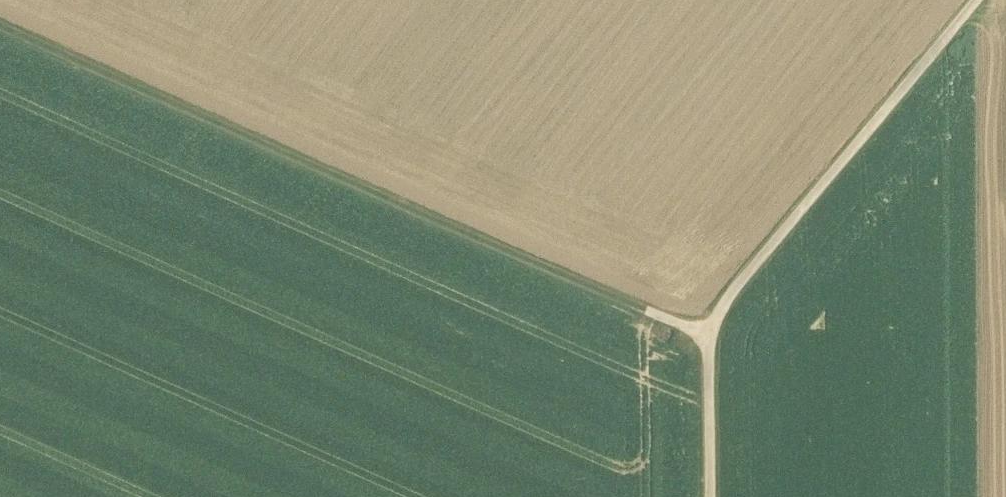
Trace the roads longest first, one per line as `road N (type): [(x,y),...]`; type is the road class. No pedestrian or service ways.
road 1 (track): [(706,340),(0,45)]
road 2 (unclassified): [(979,0),(758,265),(706,340),(710,496)]

